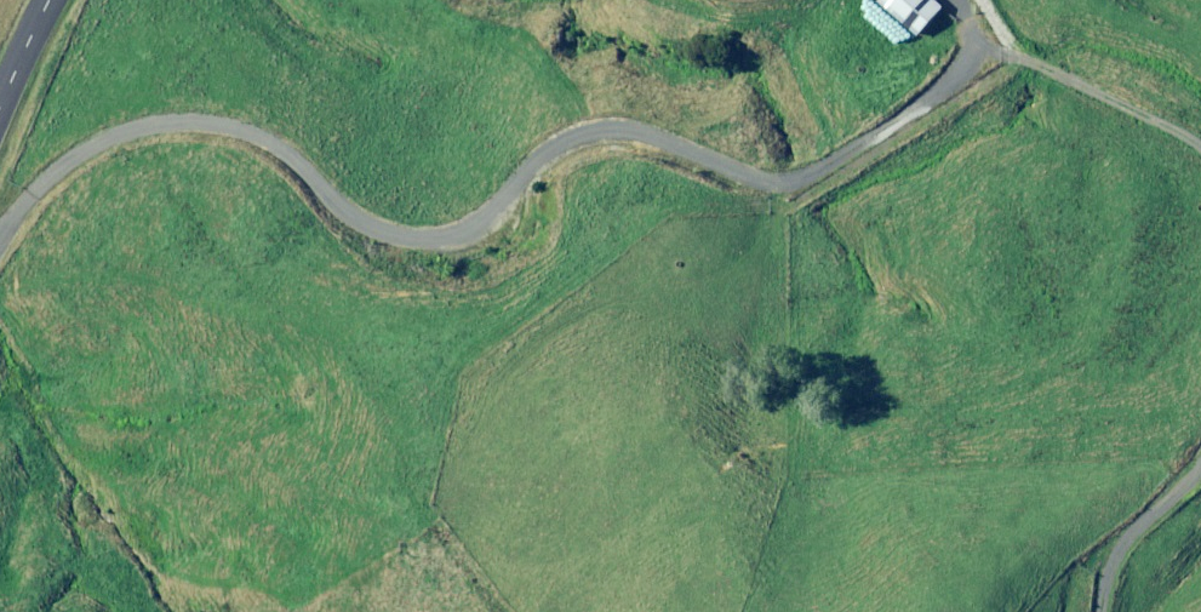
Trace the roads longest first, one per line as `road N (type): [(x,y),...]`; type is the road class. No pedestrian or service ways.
road 1 (track): [(1200,155),(1173,127),(982,42),(911,120),(793,187),(668,131),(575,116),(534,143),(512,220),(449,251),(357,231),(310,176),(233,125),(114,123),(0,216)]
road 2 (track): [(1107,611),(1113,554),(1200,481)]

